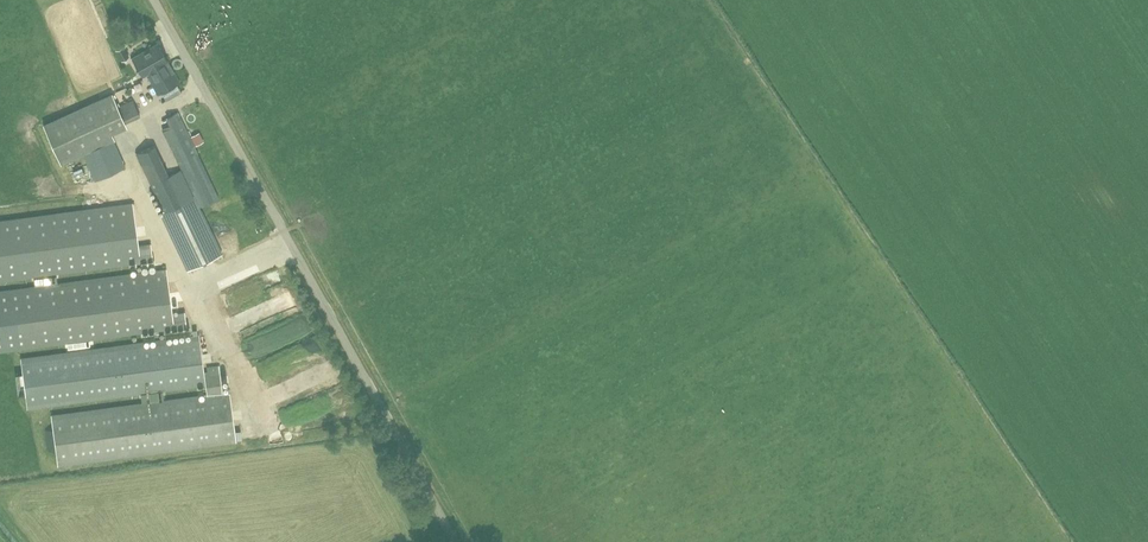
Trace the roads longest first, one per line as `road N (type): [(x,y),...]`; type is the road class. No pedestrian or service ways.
road 1 (unclassified): [(455,541),(154,0)]

